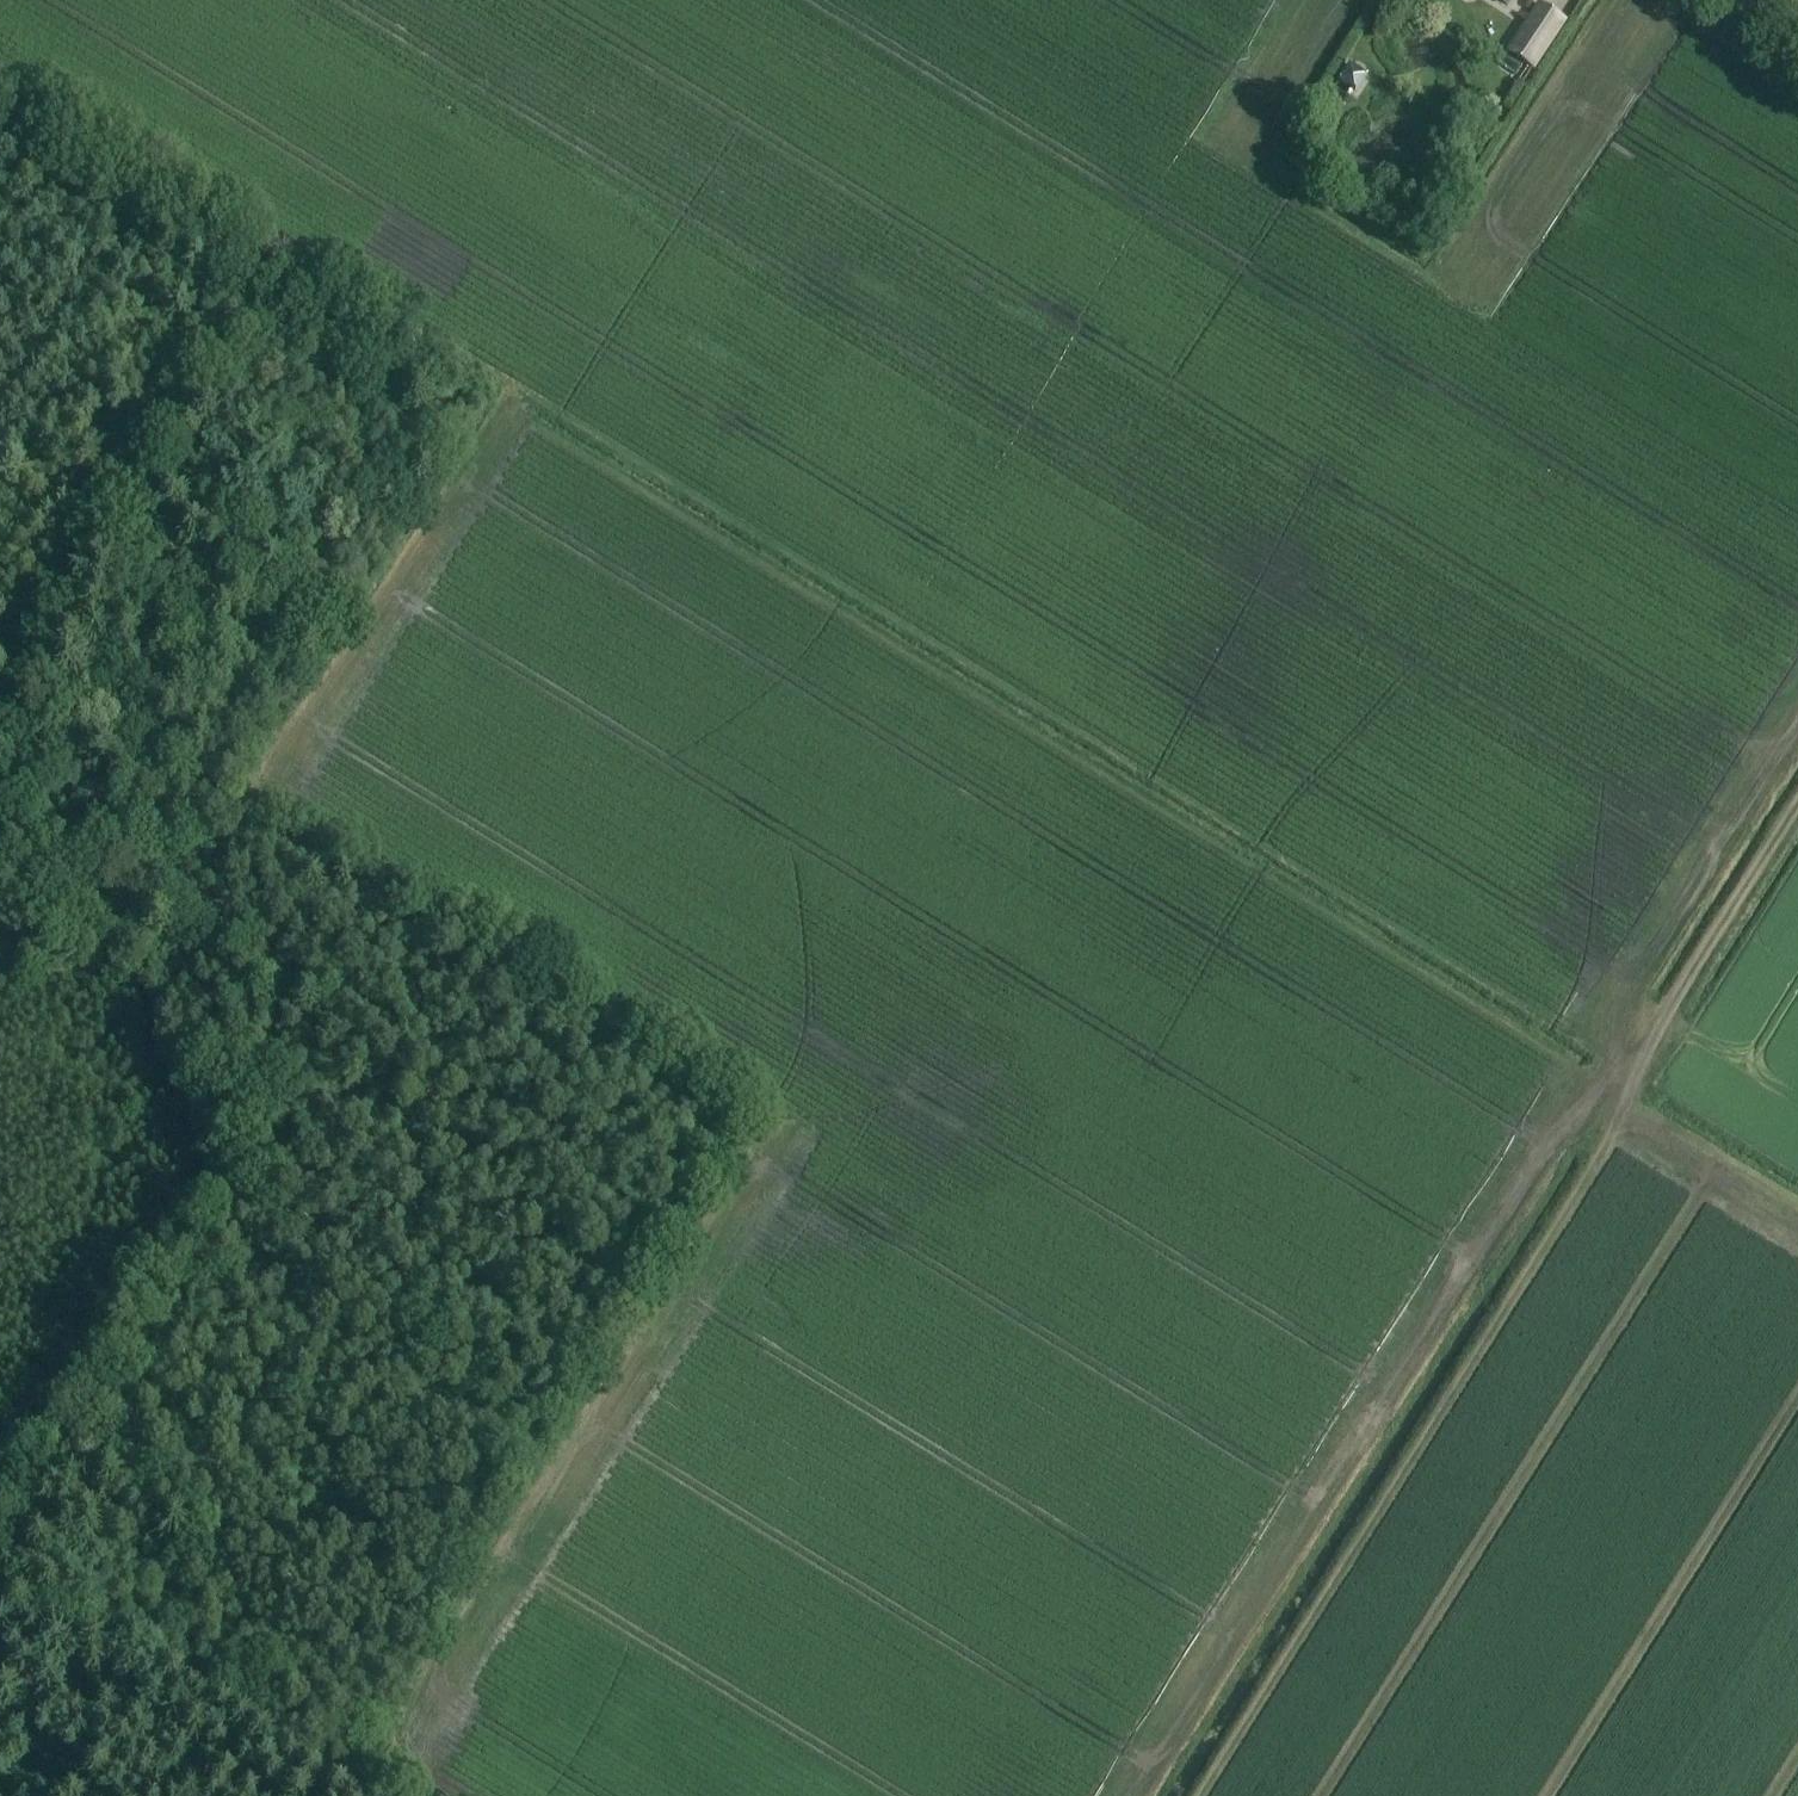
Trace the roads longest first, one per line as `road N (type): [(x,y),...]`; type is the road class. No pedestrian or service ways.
road 1 (track): [(1797,793),(1151,1795)]
road 2 (track): [(262,264),(0,698)]
road 3 (track): [(262,264),(454,384)]

